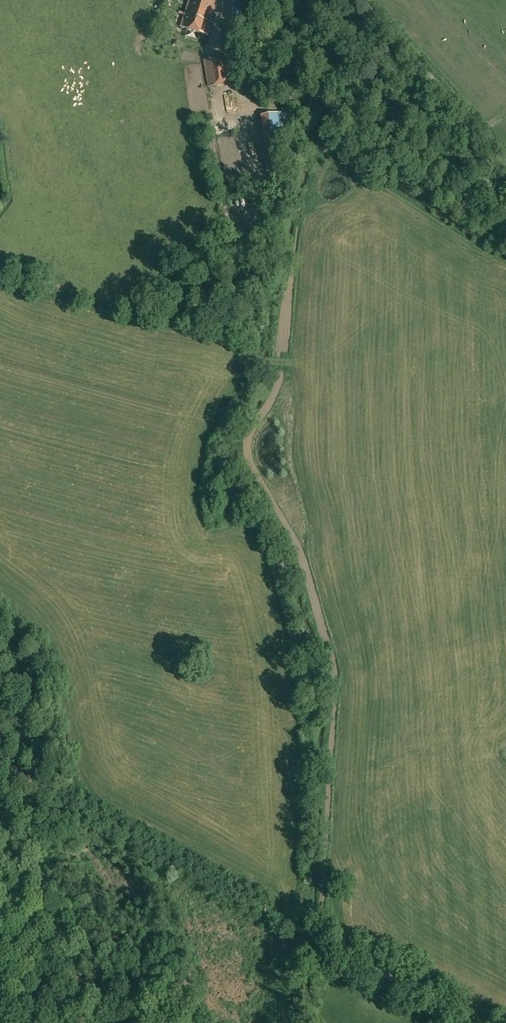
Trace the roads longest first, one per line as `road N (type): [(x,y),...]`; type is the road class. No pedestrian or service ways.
road 1 (track): [(68,800),(473,1022)]
road 2 (unclassified): [(505,162),(360,0)]

